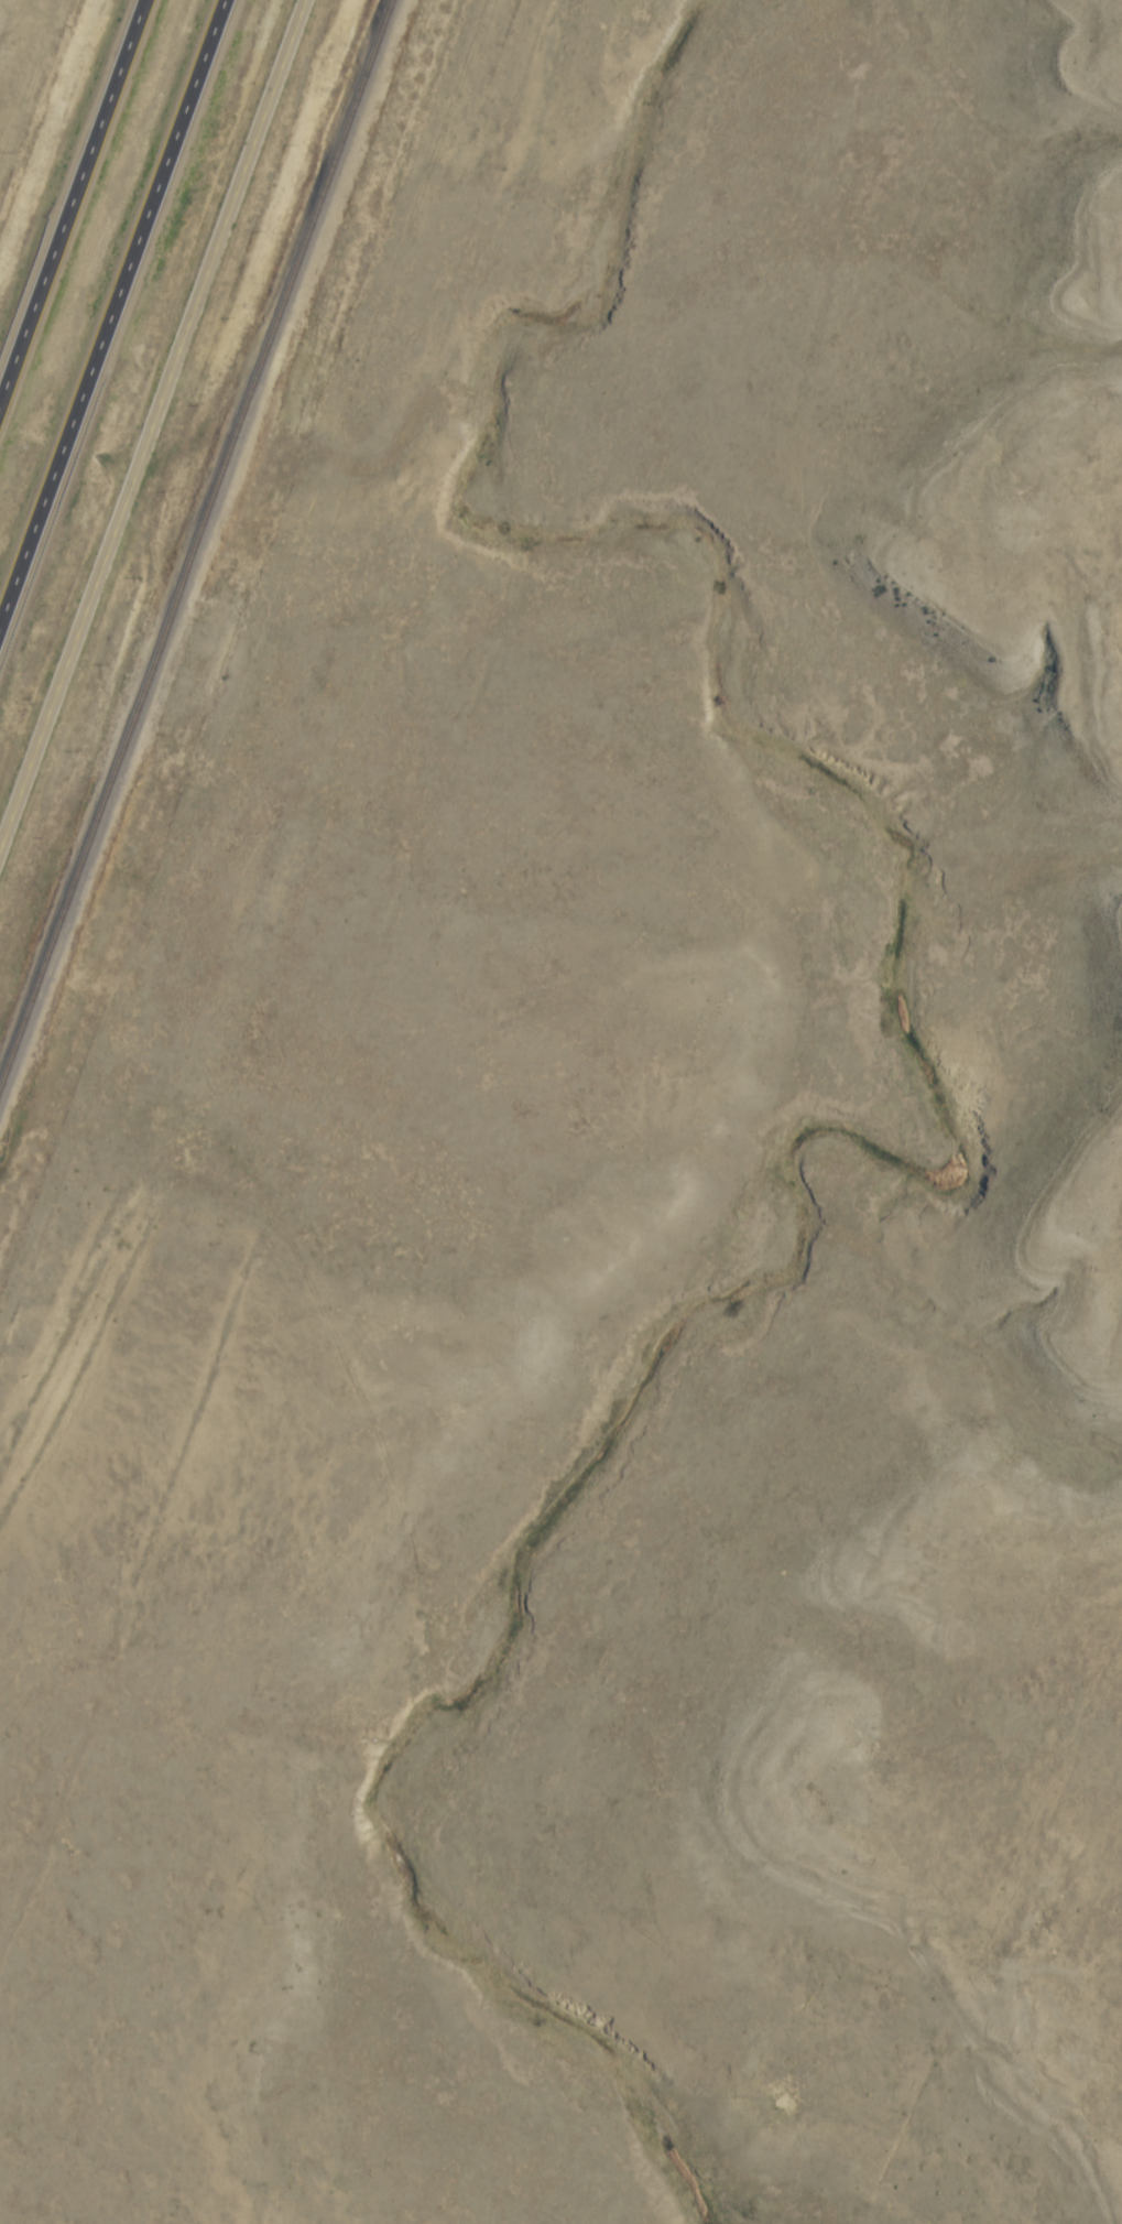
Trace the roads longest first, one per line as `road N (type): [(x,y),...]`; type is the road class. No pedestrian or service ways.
road 1 (tertiary): [(0,746),(302,0)]
road 2 (motorway): [(0,632),(231,0)]
road 3 (motorway): [(143,0),(0,399)]

